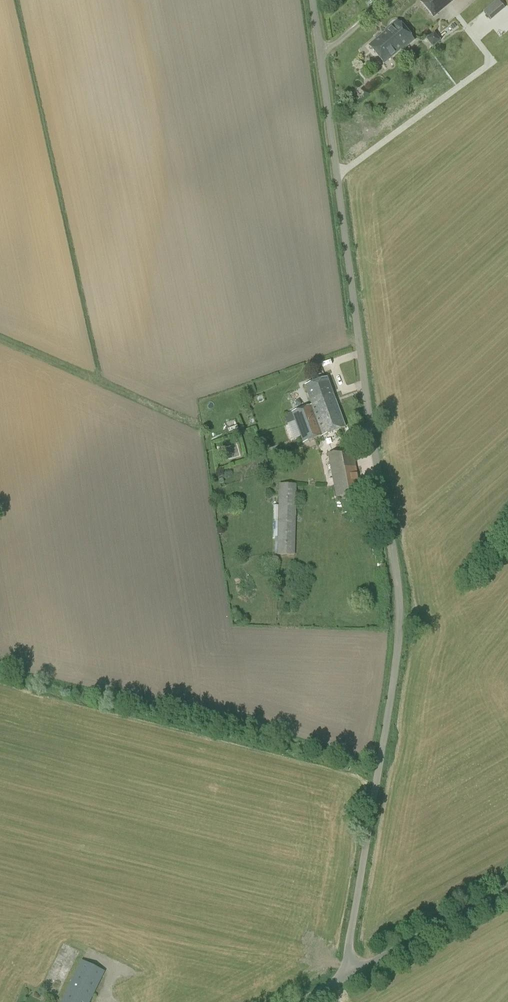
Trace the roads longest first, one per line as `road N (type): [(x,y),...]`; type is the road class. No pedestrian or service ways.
road 1 (unclassified): [(344,972),(399,605),(311,0)]
road 2 (unclassified): [(344,972),(507,883)]

